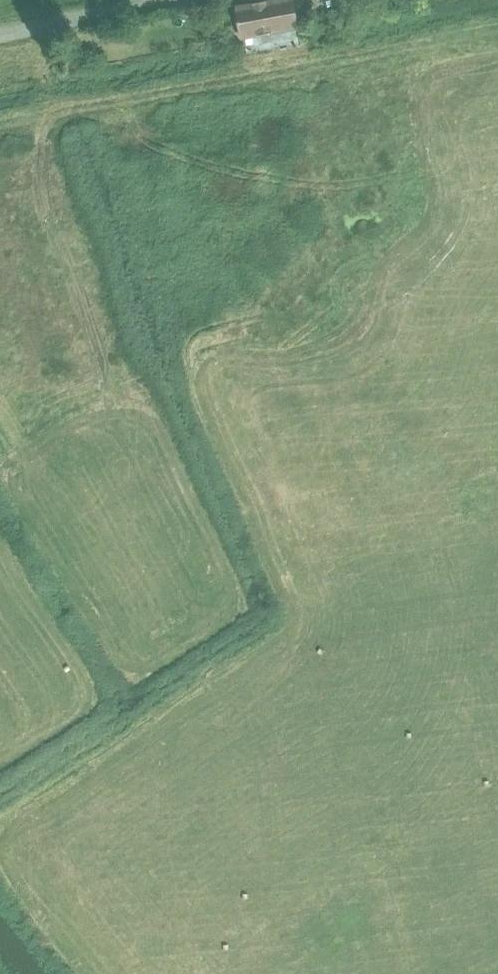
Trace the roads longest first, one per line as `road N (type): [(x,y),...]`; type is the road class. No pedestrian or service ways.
road 1 (unclassified): [(166,0),(0,35)]

